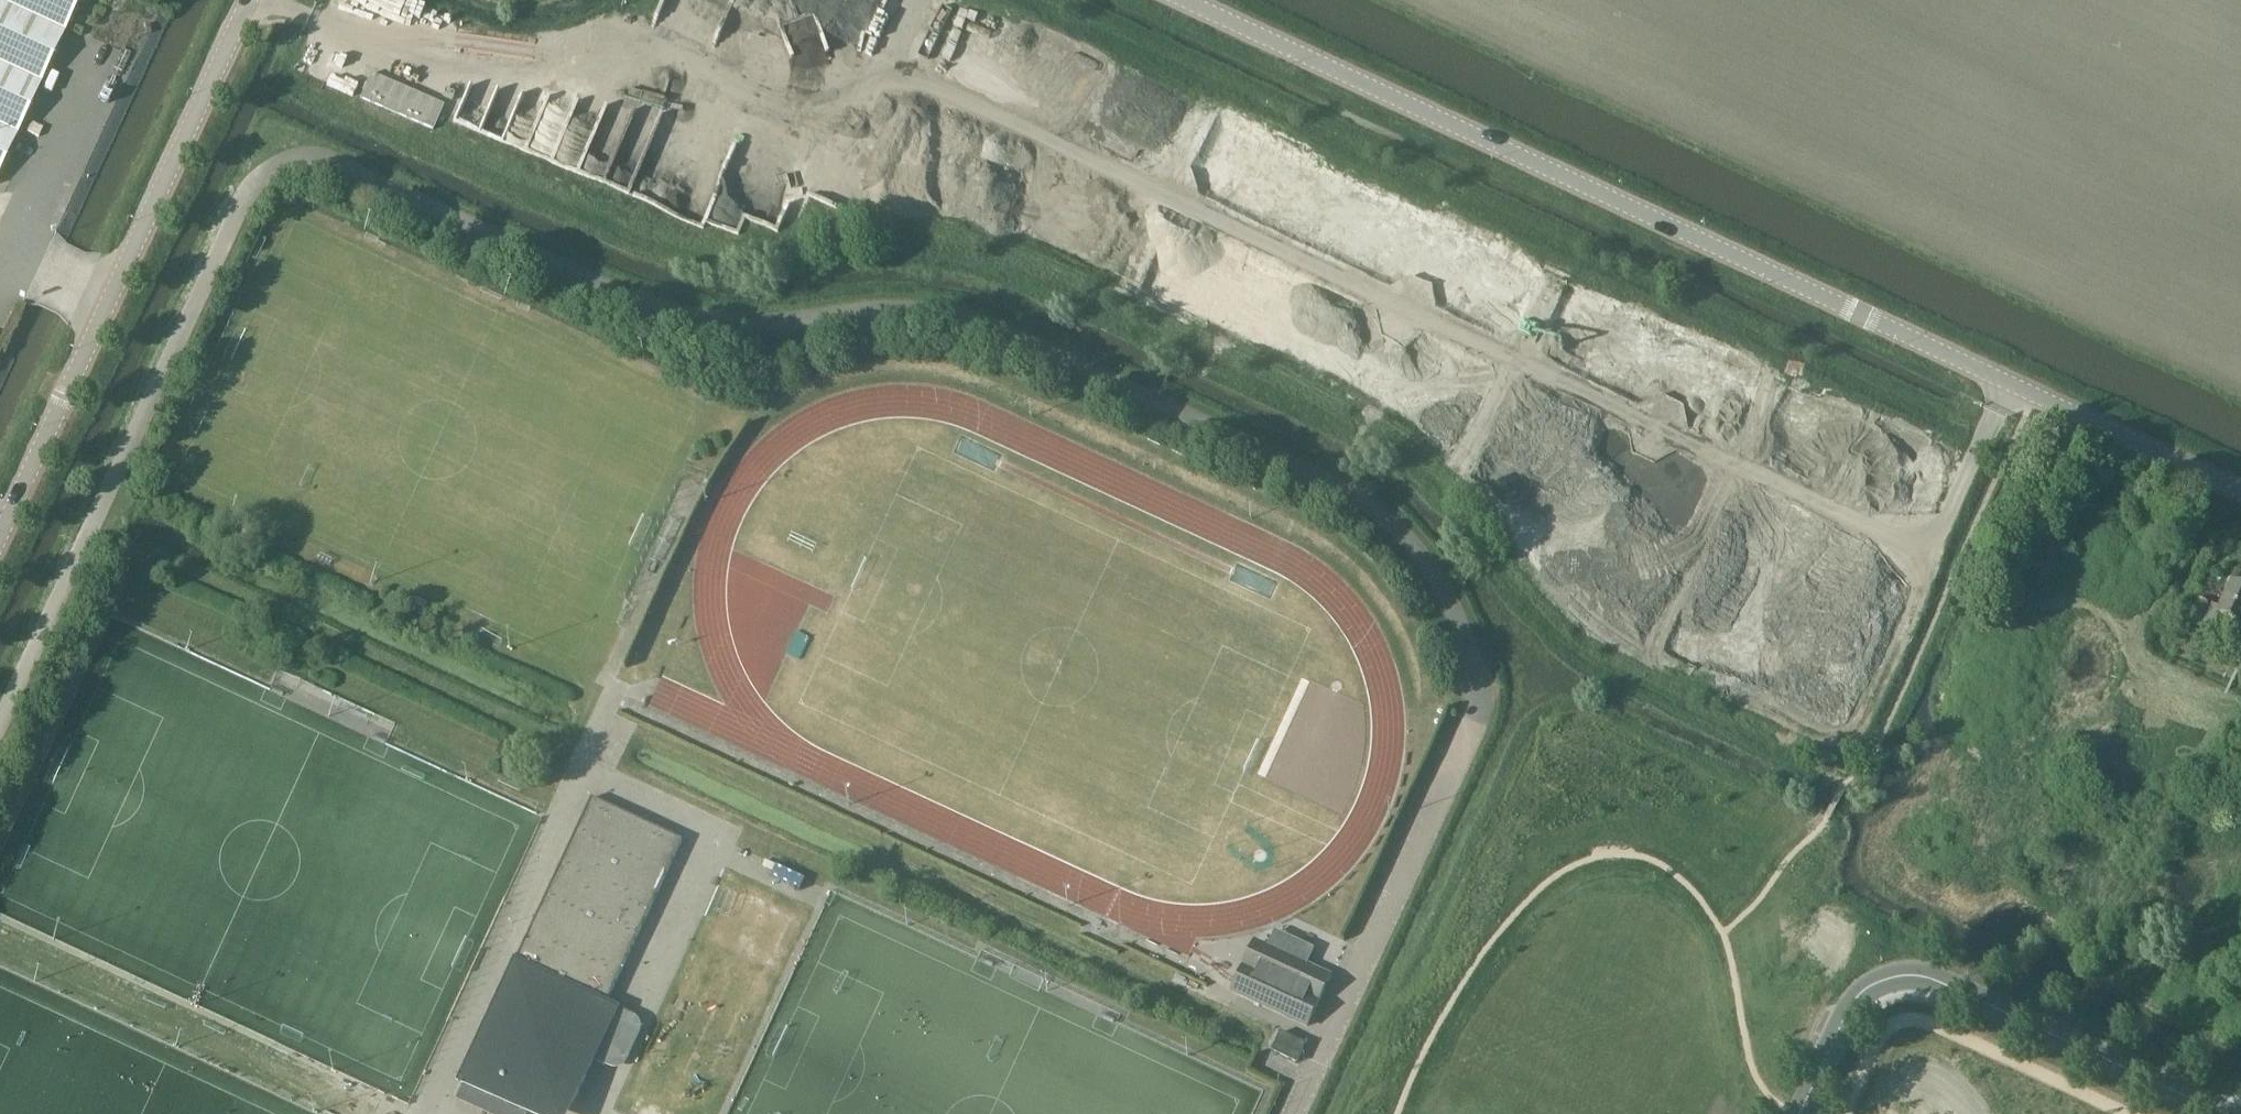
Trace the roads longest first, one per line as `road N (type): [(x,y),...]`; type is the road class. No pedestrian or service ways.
road 1 (unclassified): [(2240,492),(1182,0)]
road 2 (unclassified): [(0,542),(252,0)]
road 3 (tertiary): [(2225,1113),(1932,978),(1904,975),(1868,987),(1851,1006),(1800,1113)]

